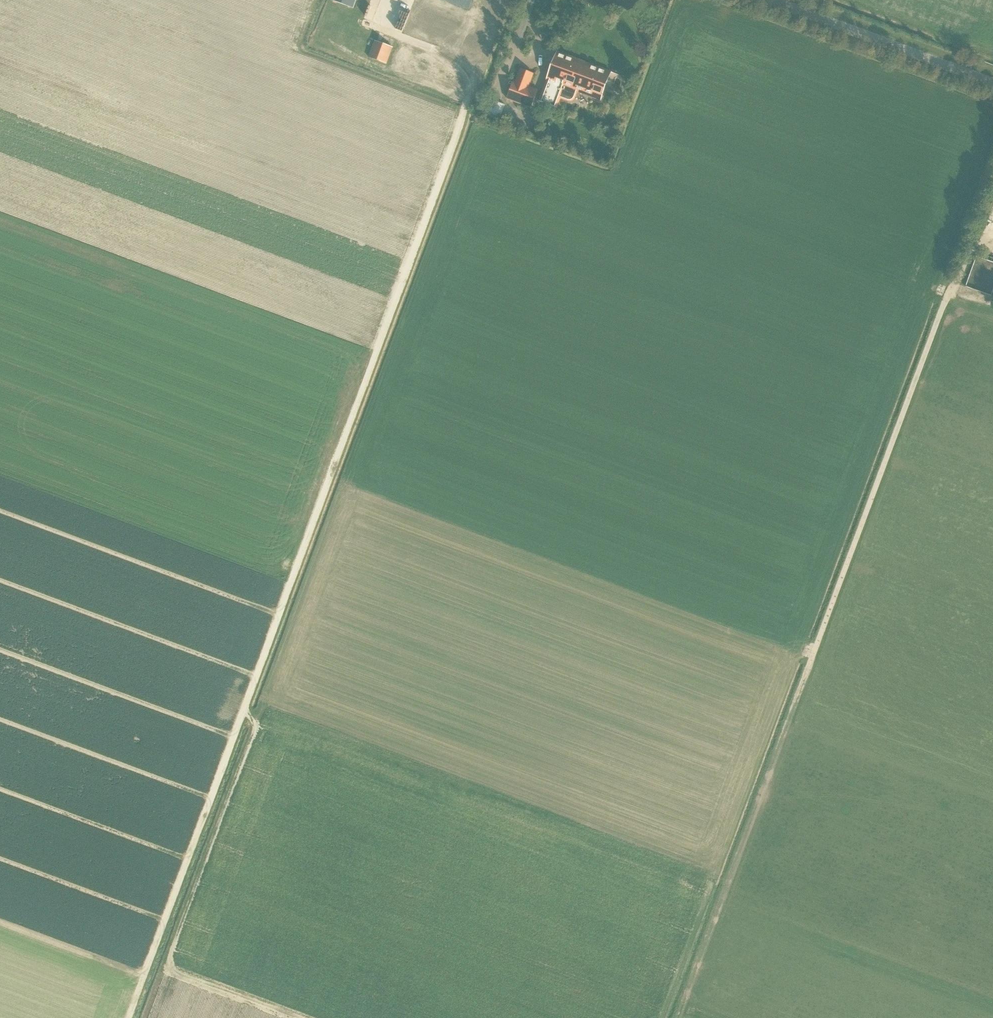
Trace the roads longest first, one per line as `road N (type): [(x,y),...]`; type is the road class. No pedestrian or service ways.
road 1 (unclassified): [(992,84),(766,0)]

